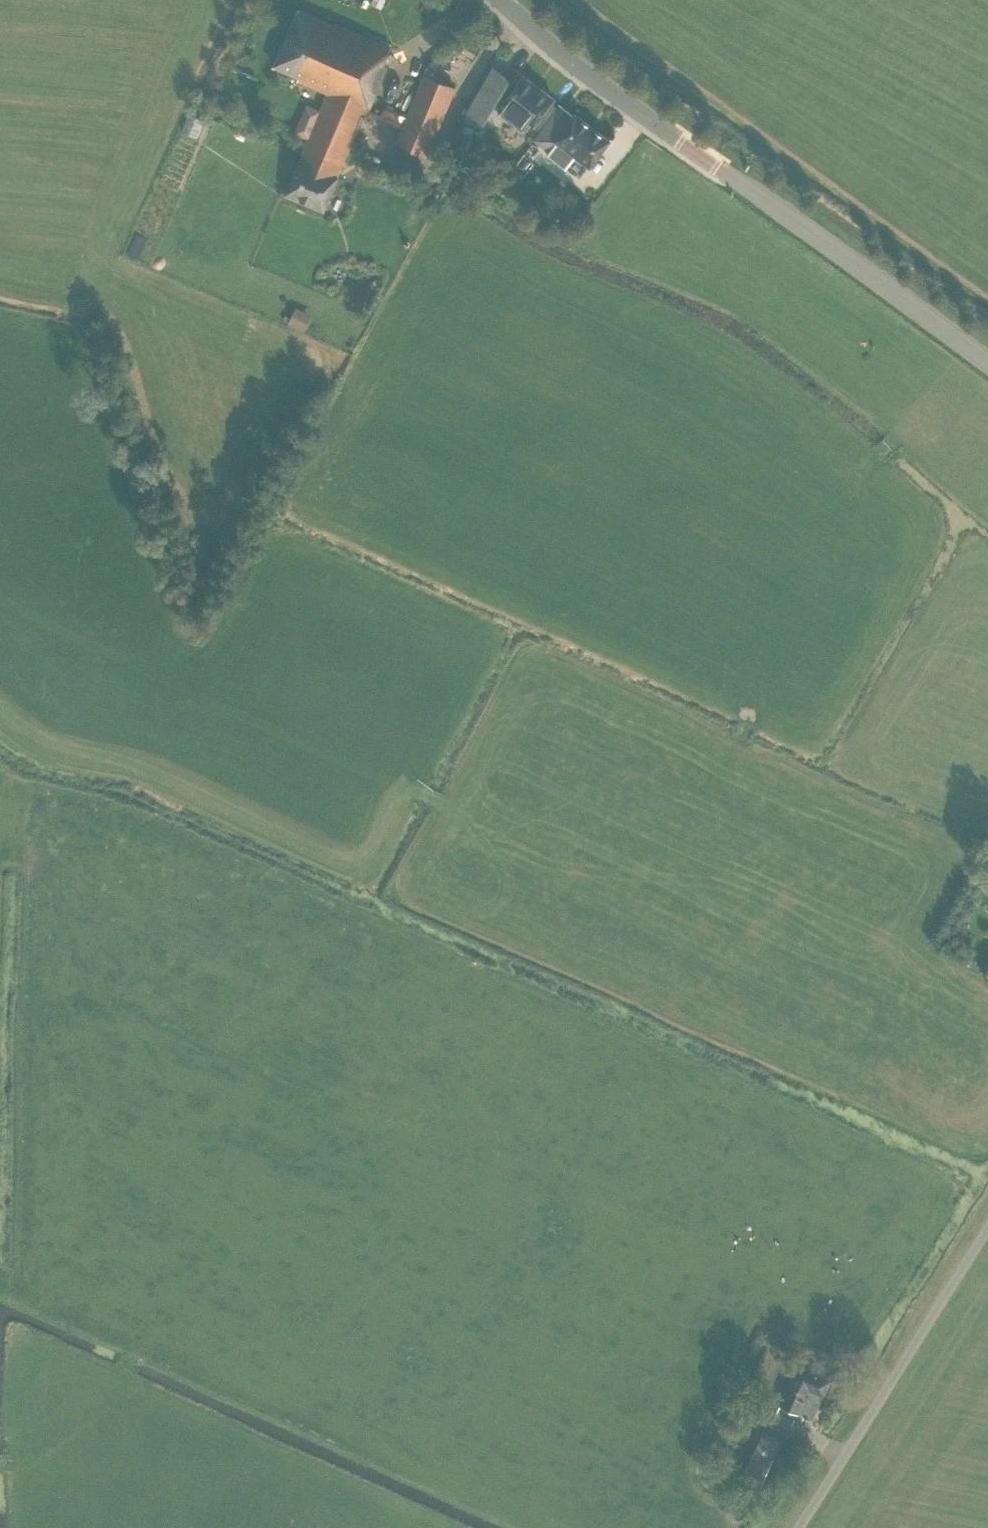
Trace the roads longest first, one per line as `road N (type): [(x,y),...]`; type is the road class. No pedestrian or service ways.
road 1 (tertiary): [(987,364),(647,119),(504,0)]
road 2 (unclassified): [(789,1527),(987,1232)]

